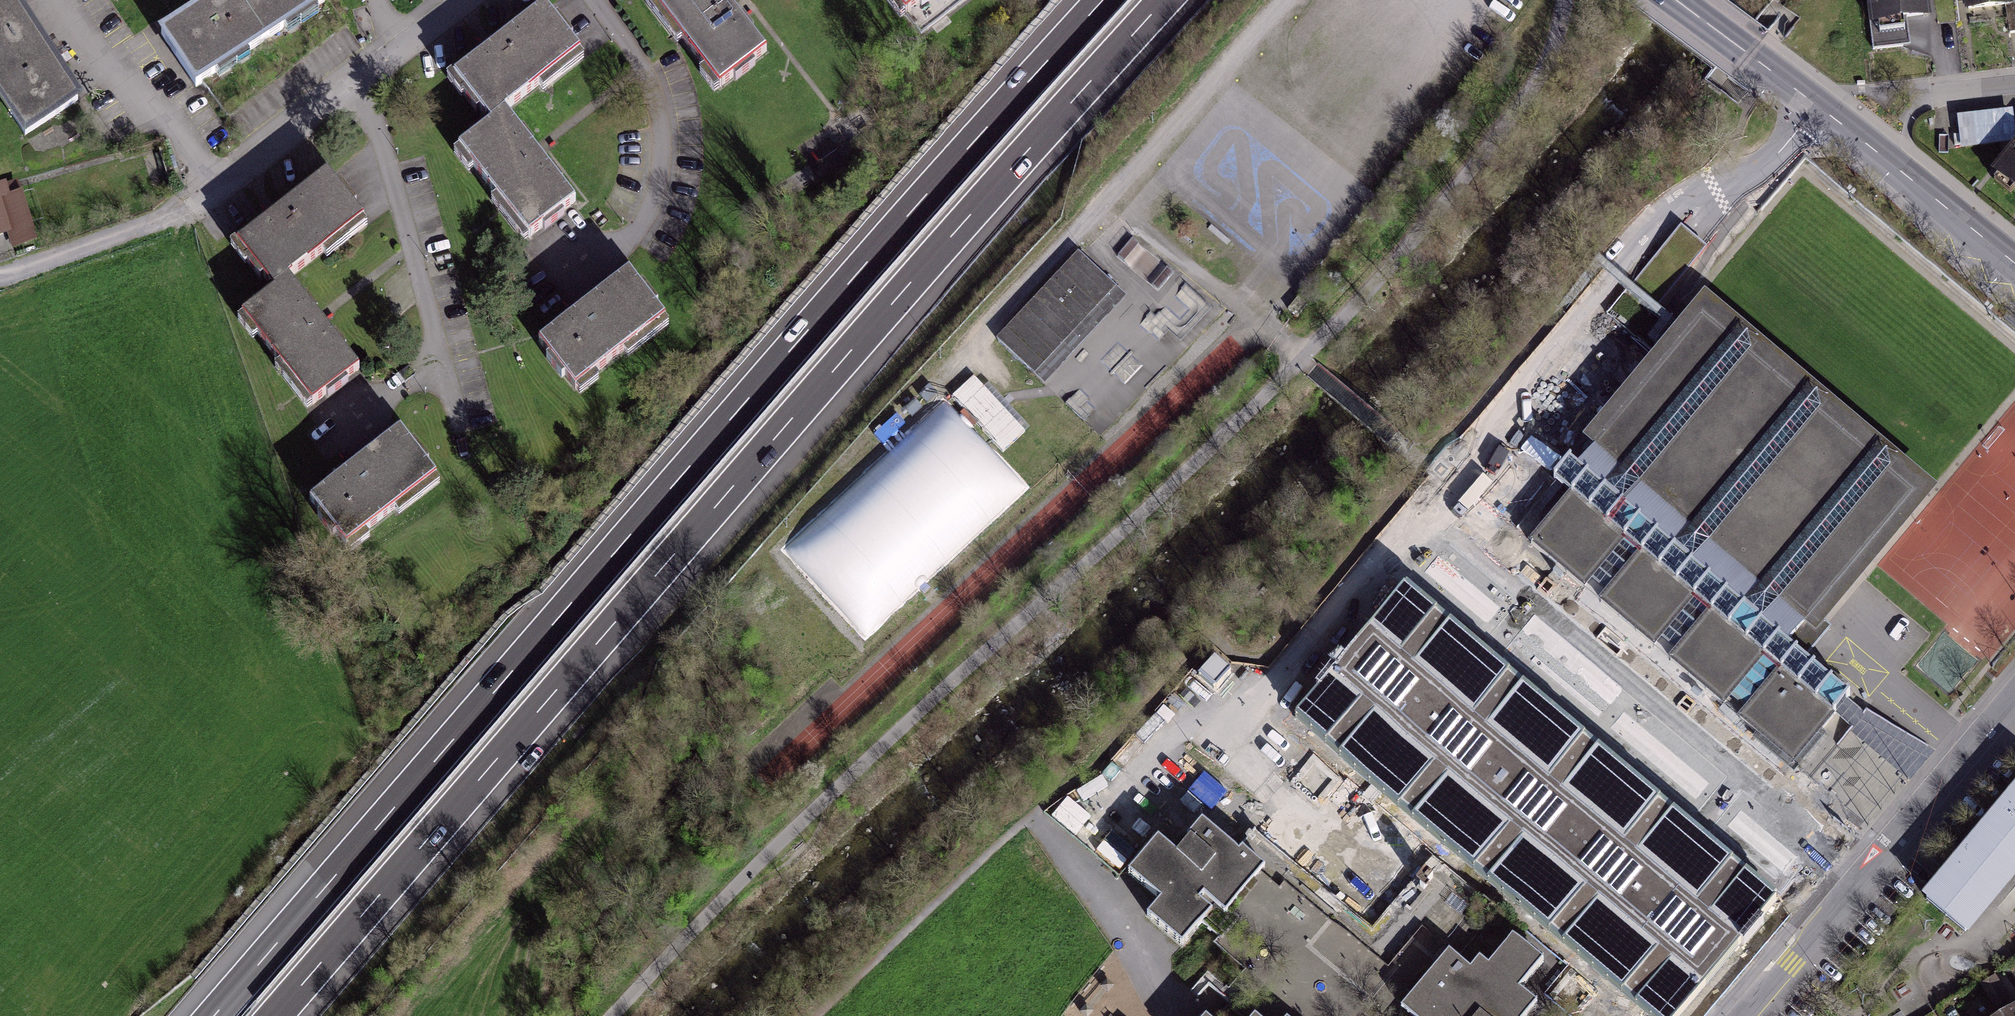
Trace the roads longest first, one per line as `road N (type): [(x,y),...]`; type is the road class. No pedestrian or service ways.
road 1 (motorway): [(1101,0),(213,1015)]
road 2 (motorway): [(277,1015),(1165,0)]
road 3 (track): [(612,1015),(734,885),(1298,361)]
road 4 (track): [(1298,361),(1437,210),(1538,79),(1562,35),(1565,0)]
road 5 (tertiary): [(2014,265),(1677,0)]
road 6 (residential): [(2014,695),(1743,1015)]
road 7 (residential): [(465,0),(192,209)]
road 8 (track): [(0,270),(192,209)]

